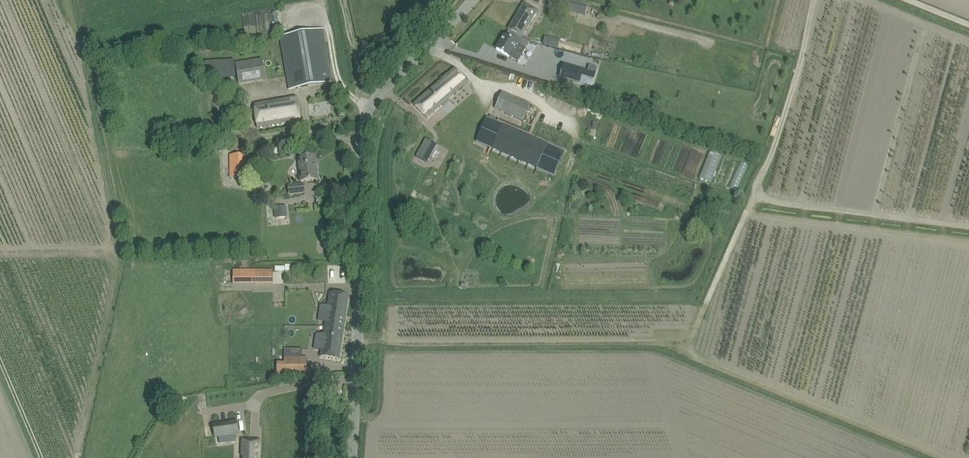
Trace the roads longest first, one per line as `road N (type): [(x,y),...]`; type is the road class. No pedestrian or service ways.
road 1 (unclassified): [(354,457),(366,108),(471,0)]

